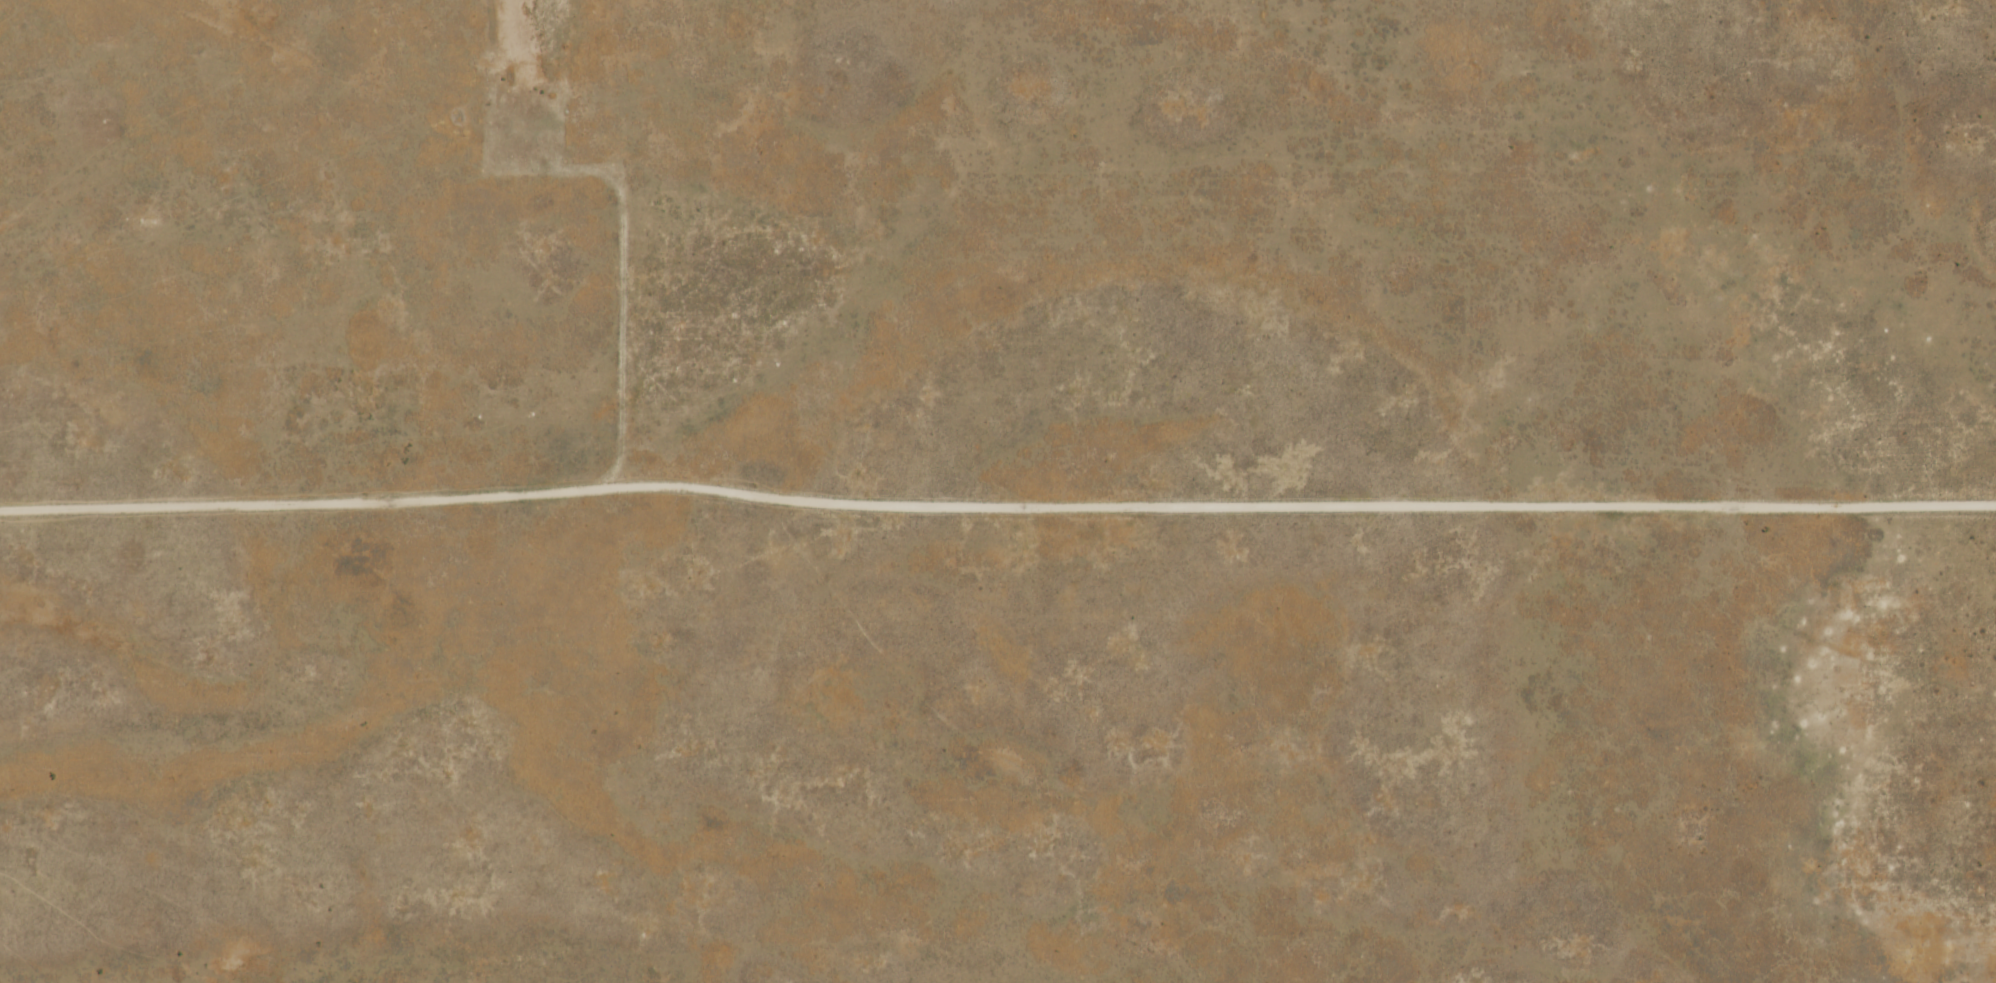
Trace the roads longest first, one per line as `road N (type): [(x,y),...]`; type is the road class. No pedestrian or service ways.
road 1 (track): [(0,553),(1995,525)]

